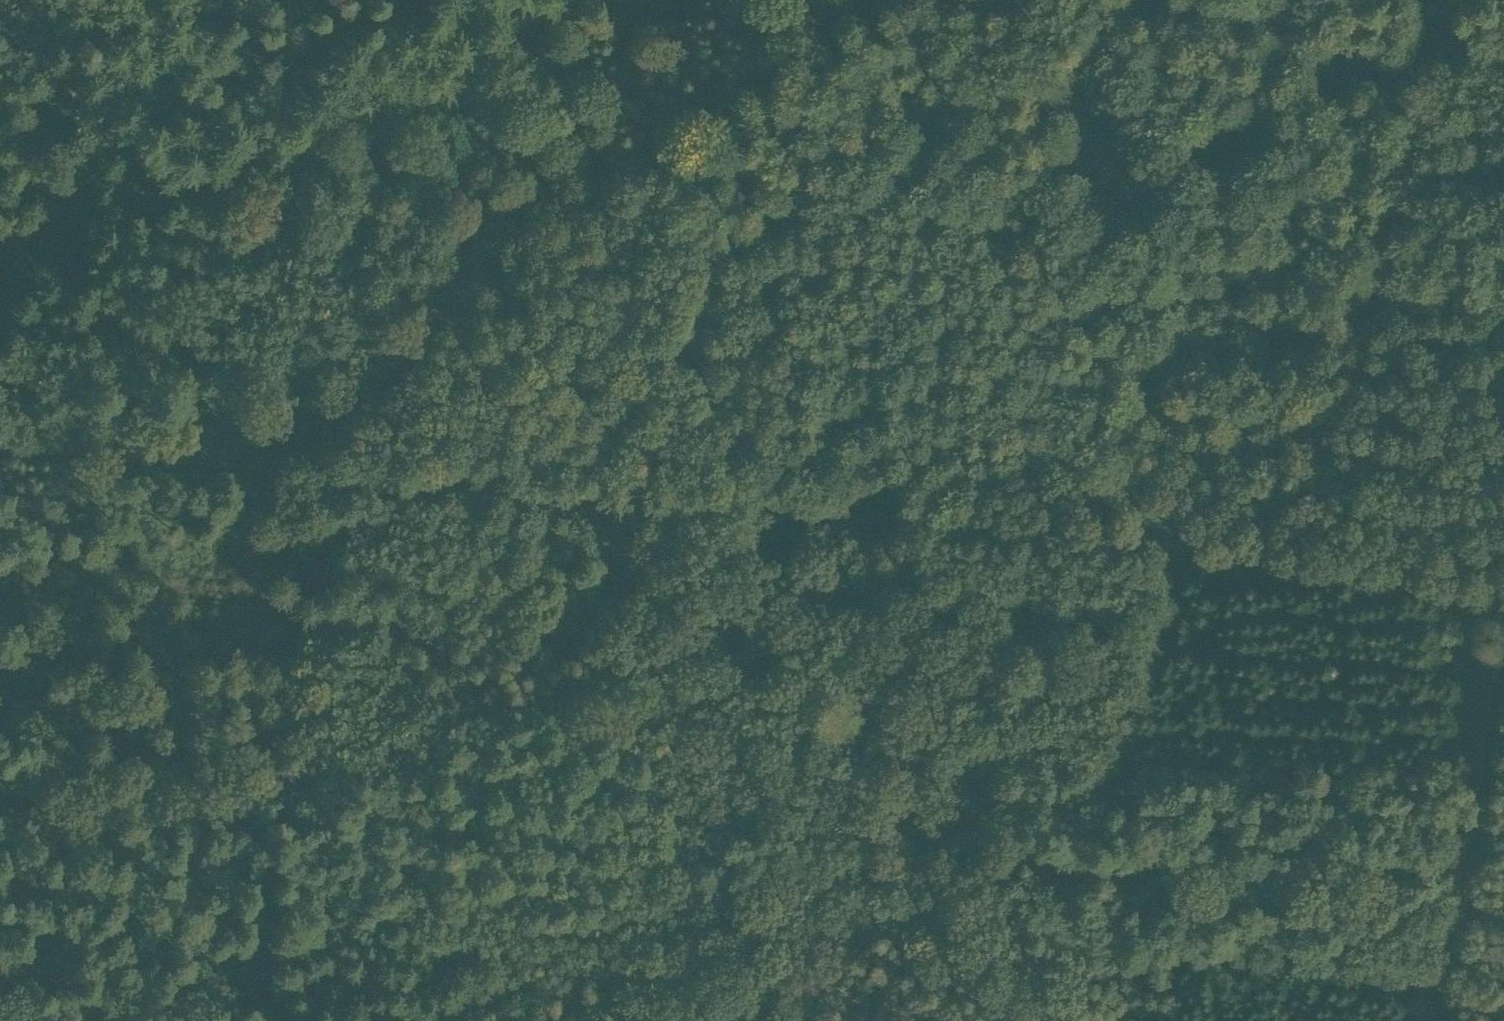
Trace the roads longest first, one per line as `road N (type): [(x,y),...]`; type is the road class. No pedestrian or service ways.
road 1 (track): [(0,439),(1503,586)]
road 2 (track): [(0,30),(127,141),(219,185),(300,179),(376,143),(515,26),(561,0)]
road 3 (track): [(1503,644),(1427,1020)]

